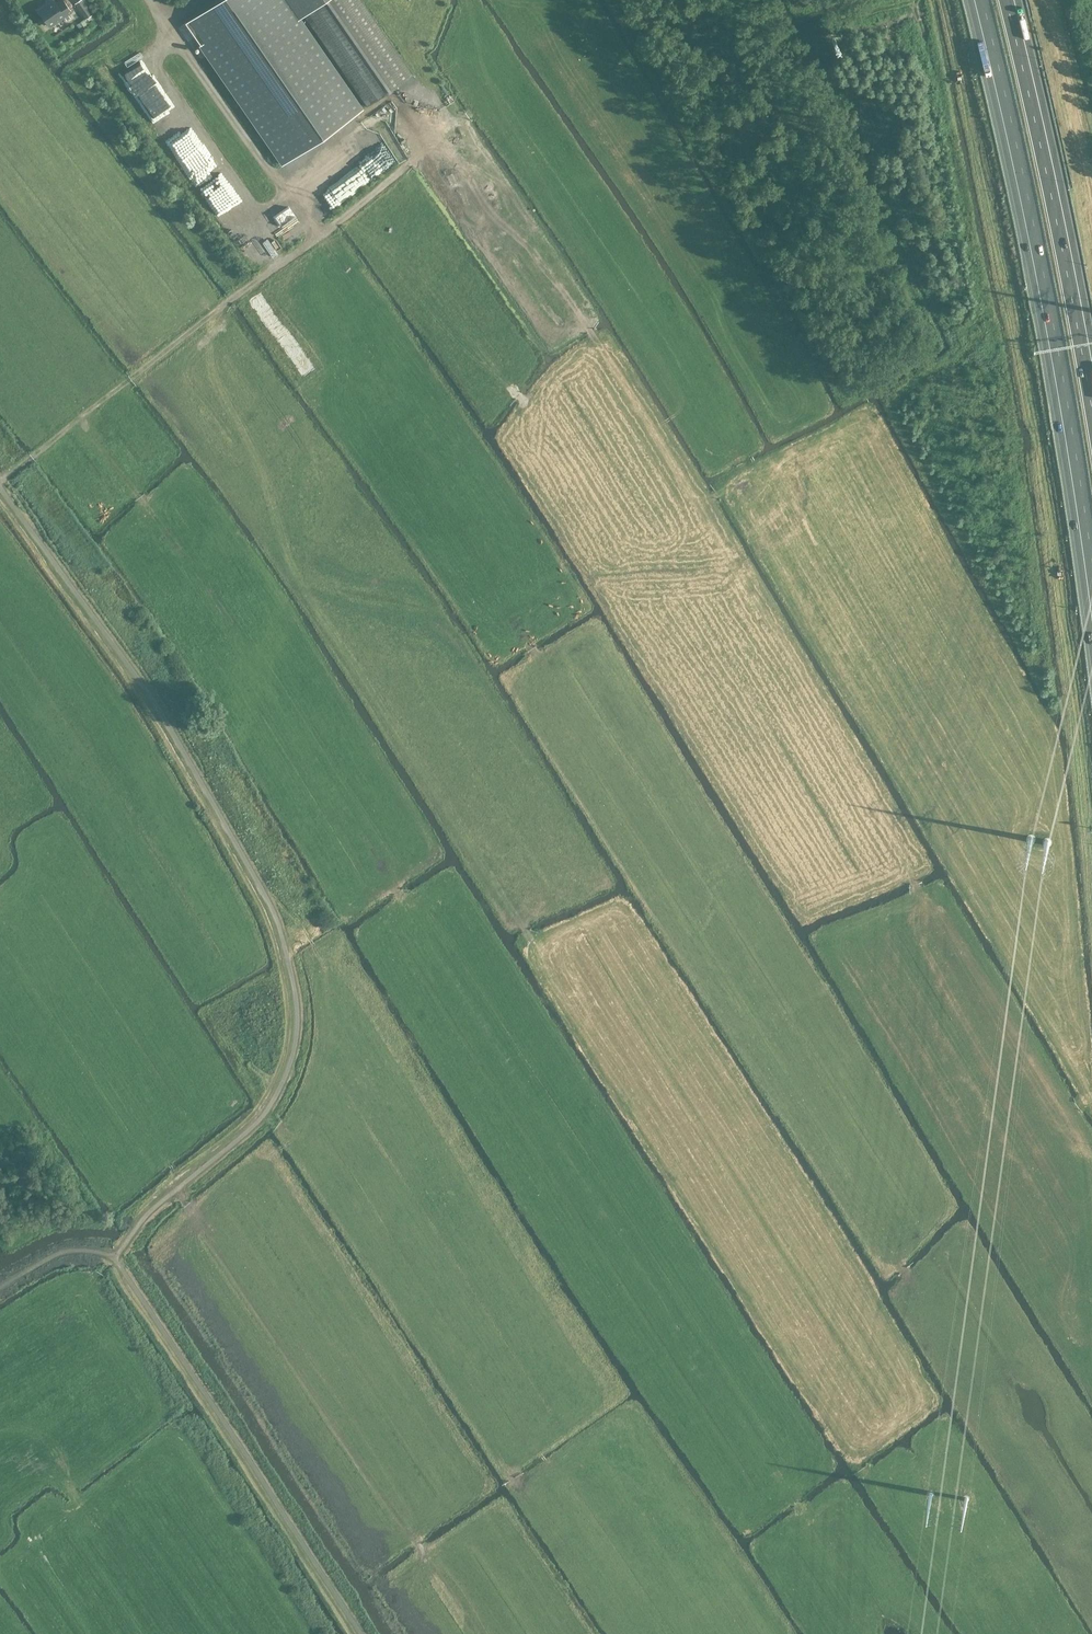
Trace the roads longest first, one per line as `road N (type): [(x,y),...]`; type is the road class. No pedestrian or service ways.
road 1 (motorway): [(978,0),(1022,183),(1091,601)]
road 2 (track): [(415,124),(426,146),(419,157),(0,482)]
road 3 (motorway): [(1091,390),(1010,0)]
road 4 (track): [(319,234),(153,0)]

